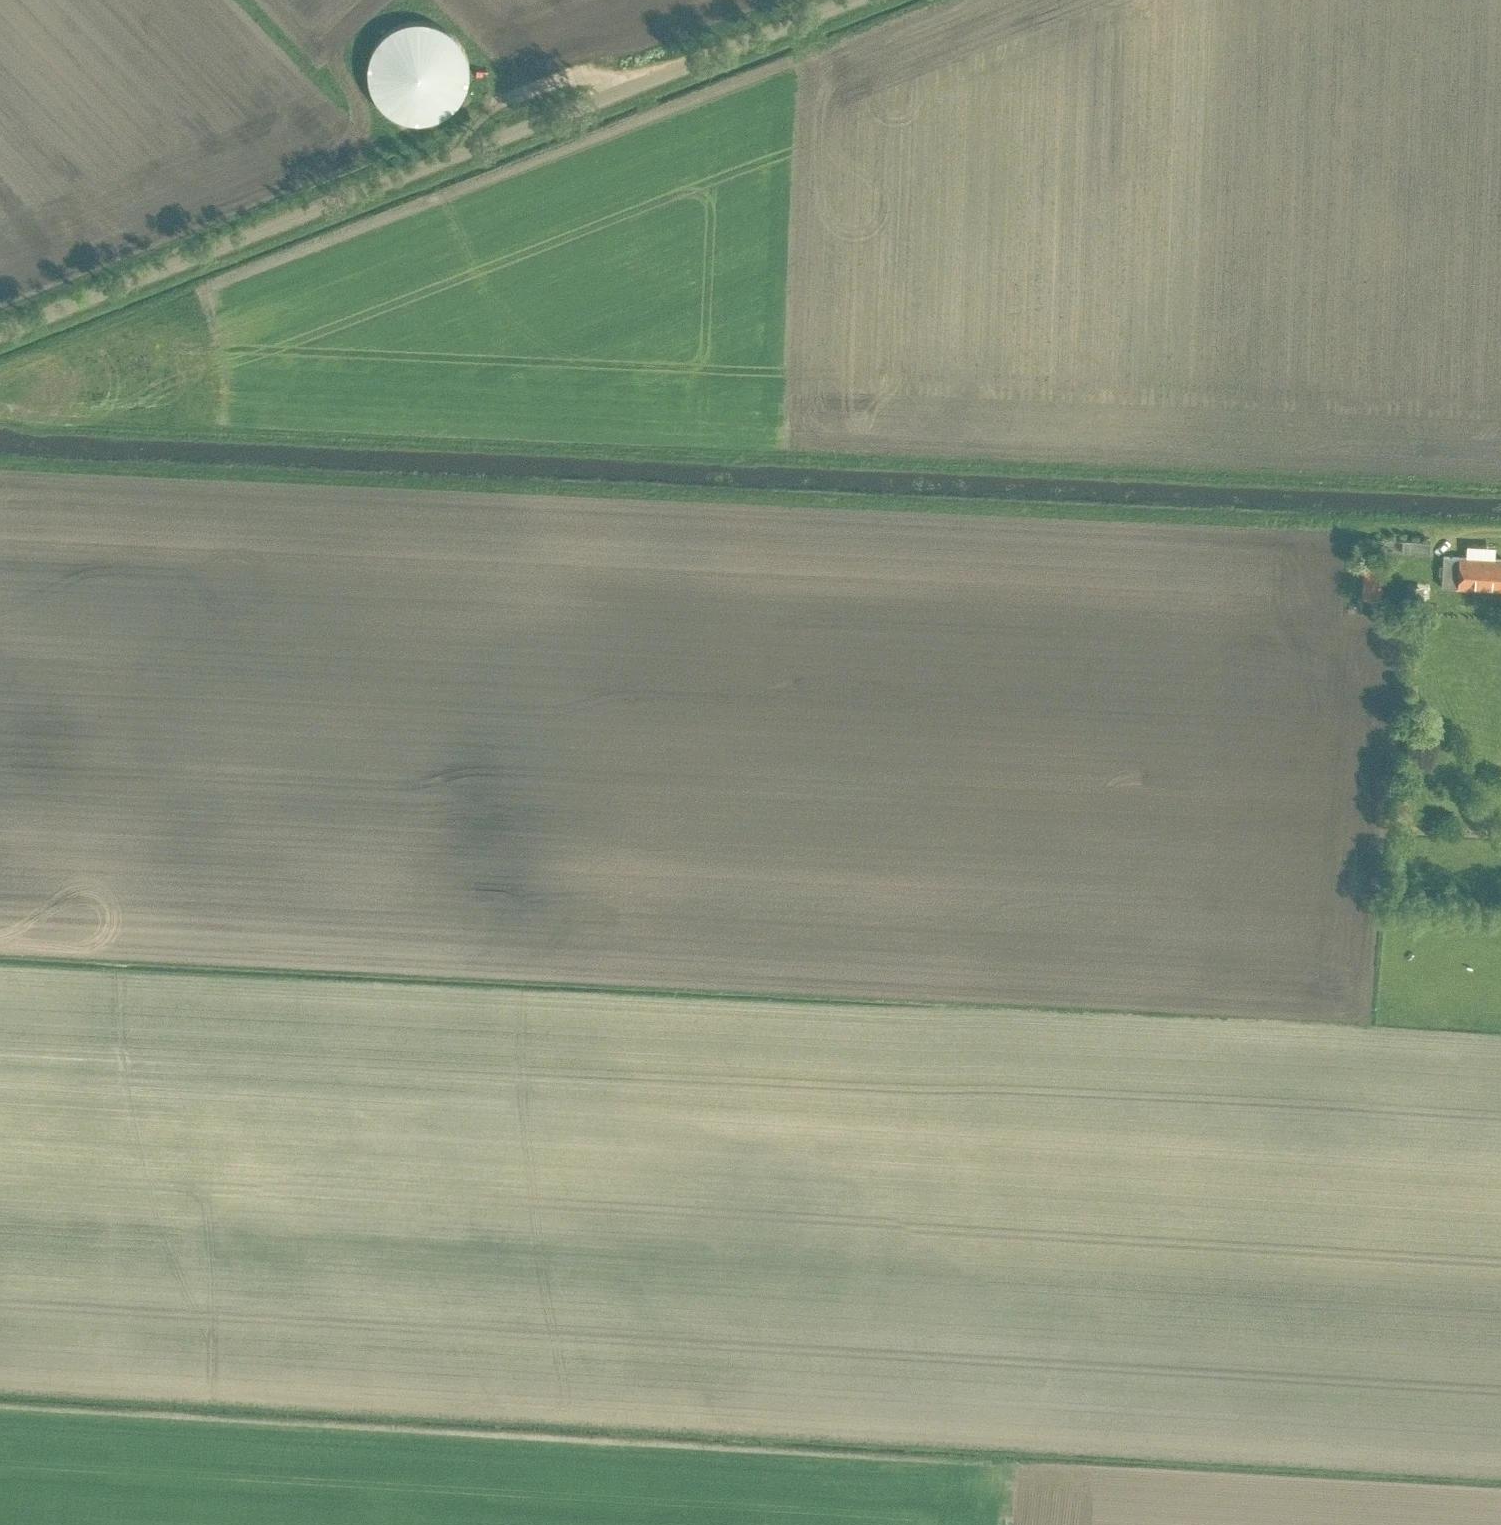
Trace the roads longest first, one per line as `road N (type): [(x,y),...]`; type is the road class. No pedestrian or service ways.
road 1 (unclassified): [(0,326),(845,0)]

